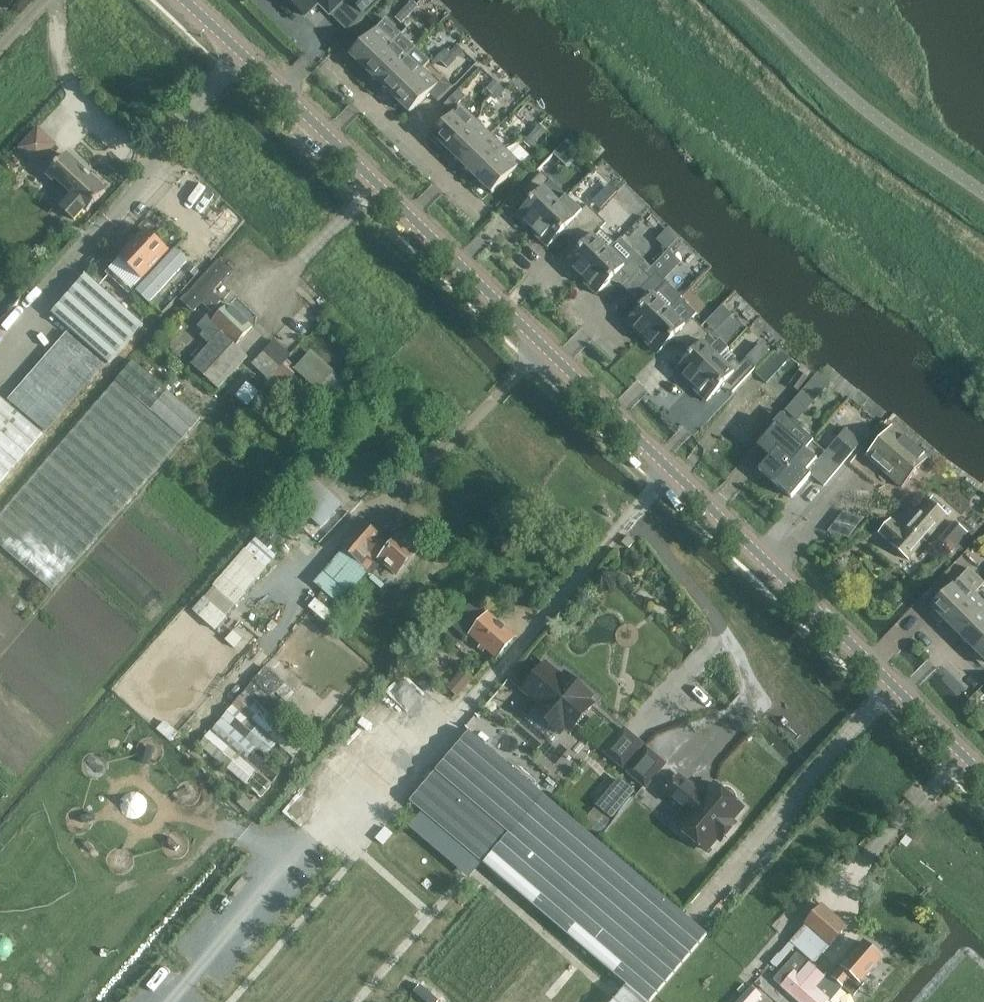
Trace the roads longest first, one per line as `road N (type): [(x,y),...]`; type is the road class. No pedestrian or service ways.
road 1 (unclassified): [(983,773),(186,0)]

